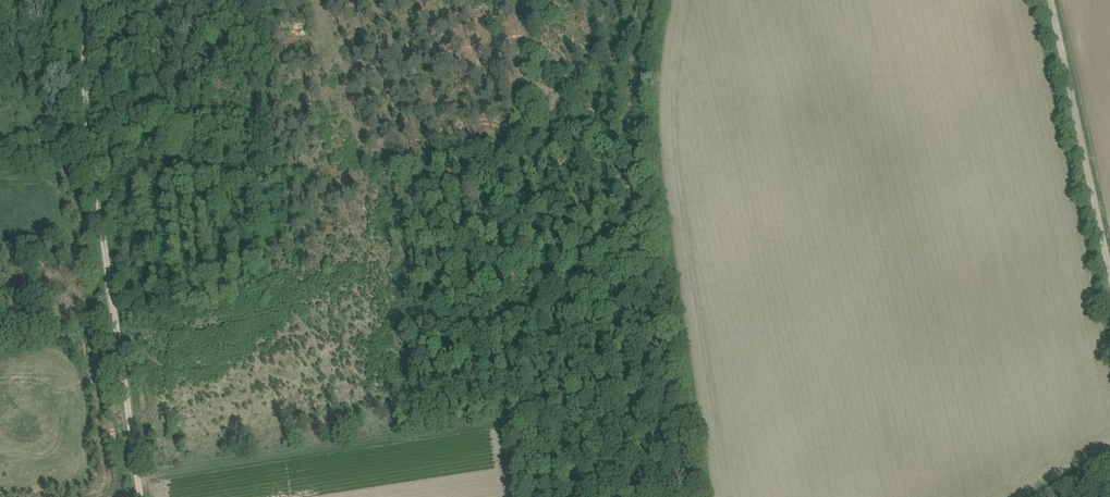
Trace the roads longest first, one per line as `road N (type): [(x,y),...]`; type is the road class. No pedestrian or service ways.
road 1 (track): [(689,394),(142,480)]
road 2 (track): [(144,496),(93,155),(85,59),(94,0)]
road 3 (track): [(1053,0),(1109,249)]

